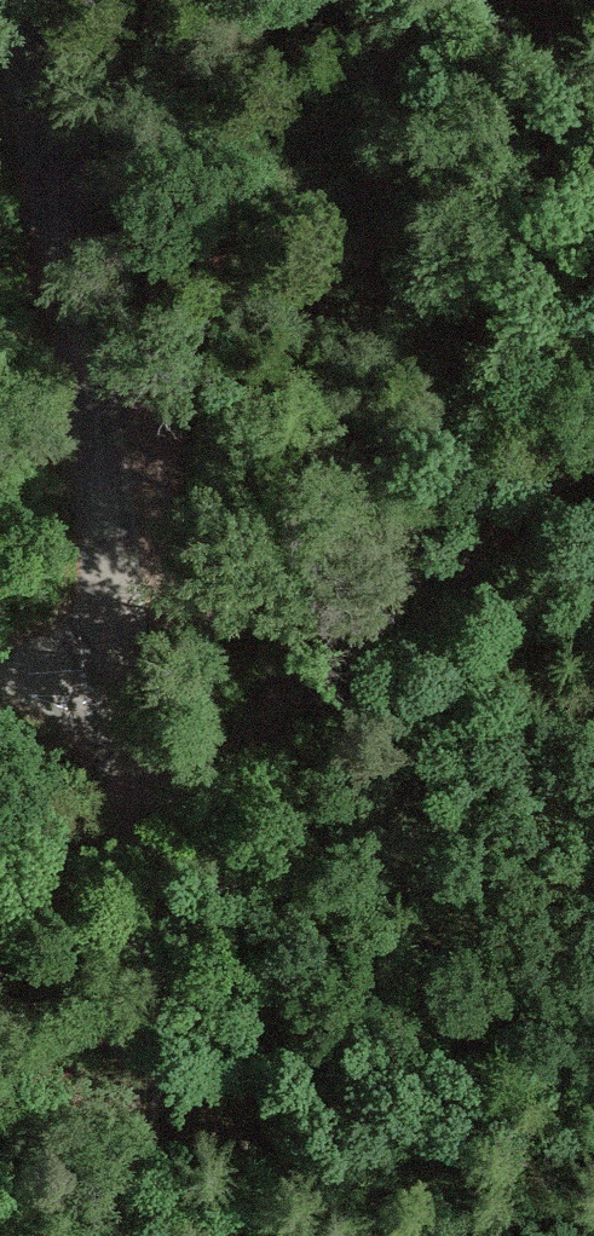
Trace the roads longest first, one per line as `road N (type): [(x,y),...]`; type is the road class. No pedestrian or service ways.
road 1 (unclassified): [(128,672),(100,443),(0,3)]
road 2 (unclassified): [(117,1235),(137,1100),(147,780),(128,672)]
road 3 (track): [(147,780),(593,466)]
road 4 (unclassified): [(0,691),(128,672)]

